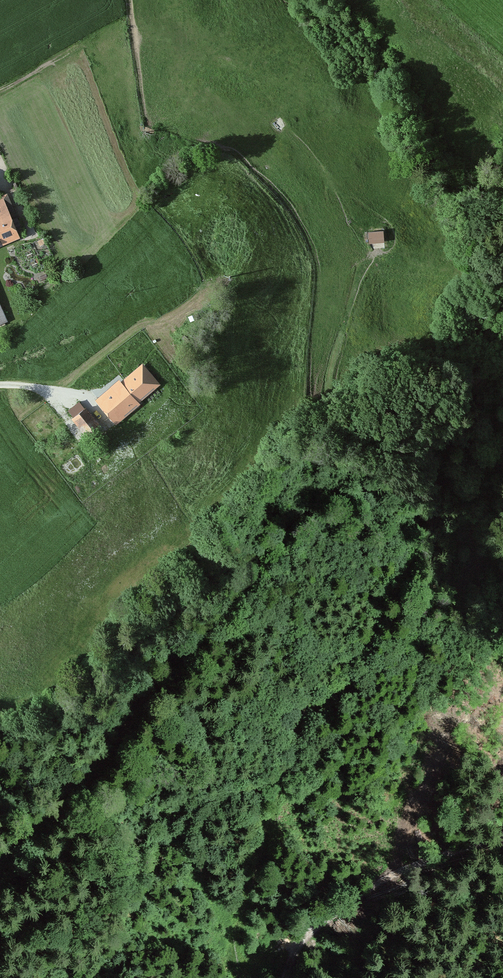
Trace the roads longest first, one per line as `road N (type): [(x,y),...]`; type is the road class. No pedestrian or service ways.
road 1 (track): [(0,861),(105,748),(176,653),(234,608),(267,545),(314,497),(331,456),(326,377),(358,269)]
road 2 (track): [(234,977),(264,821),(305,719),(358,654),(367,517),(380,468)]
road 3 (track): [(267,545),(171,599),(120,638),(69,704),(0,729)]
road 4 (track): [(284,977),(299,942),(377,883),(502,833)]

